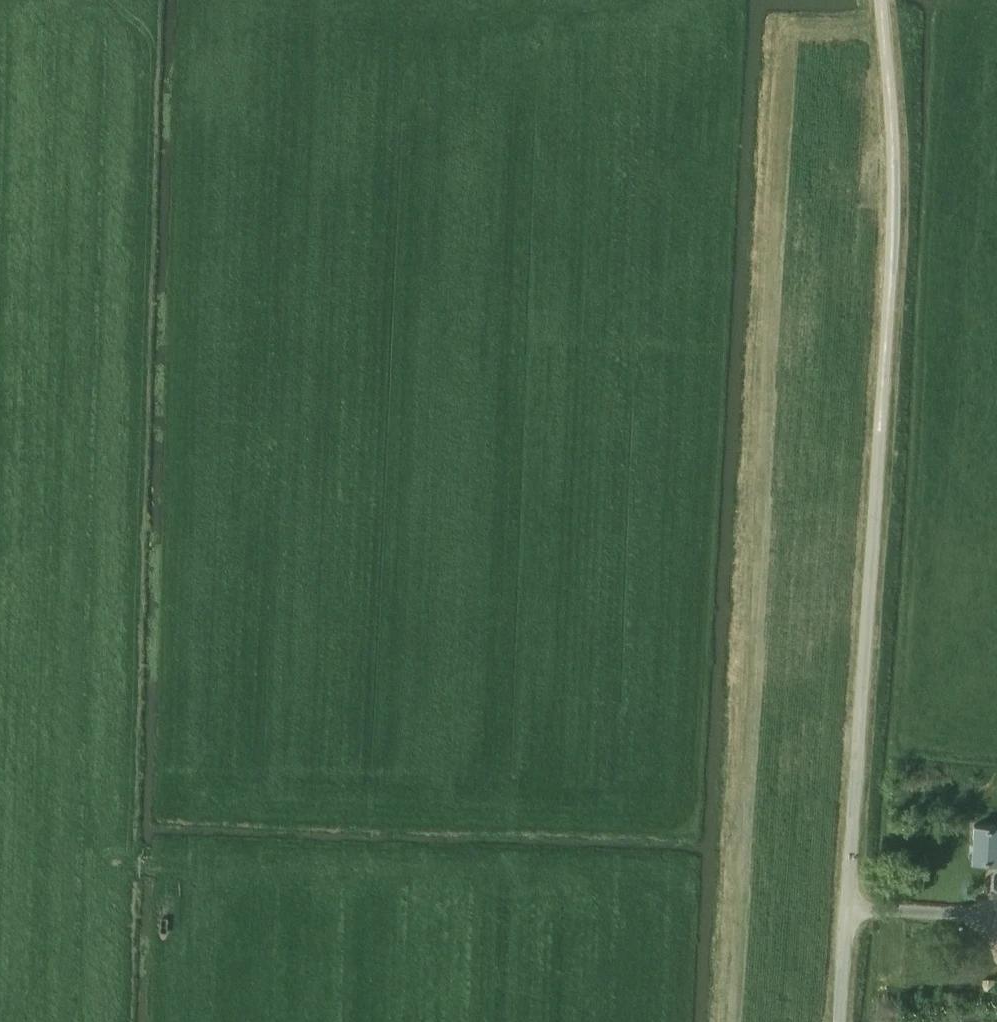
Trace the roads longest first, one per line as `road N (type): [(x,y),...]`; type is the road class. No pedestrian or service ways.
road 1 (unclassified): [(840,1021),(892,268),(896,149),(880,0)]

